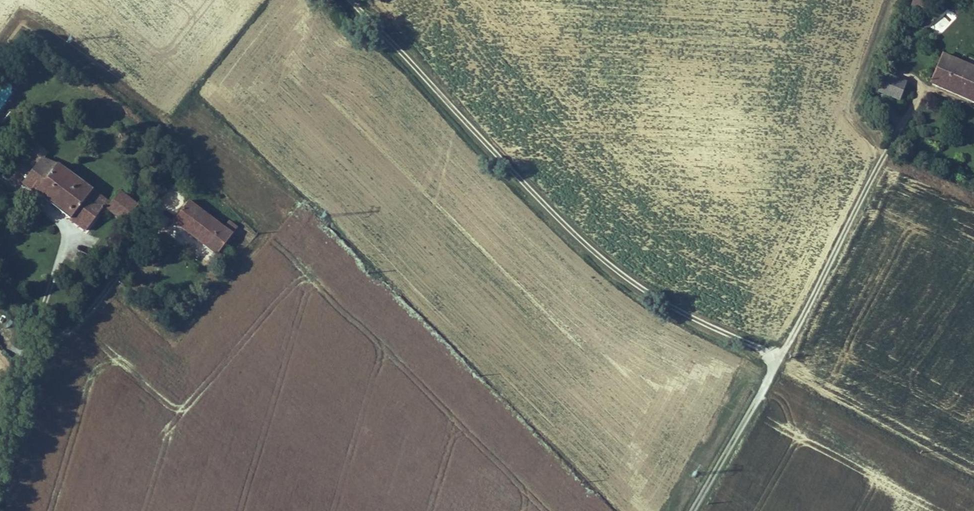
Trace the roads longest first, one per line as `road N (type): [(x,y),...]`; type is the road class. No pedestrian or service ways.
road 1 (residential): [(357,0),(590,250),(768,372)]
road 2 (residential): [(887,136),(768,372)]
road 3 (unclassified): [(768,372),(689,510)]

